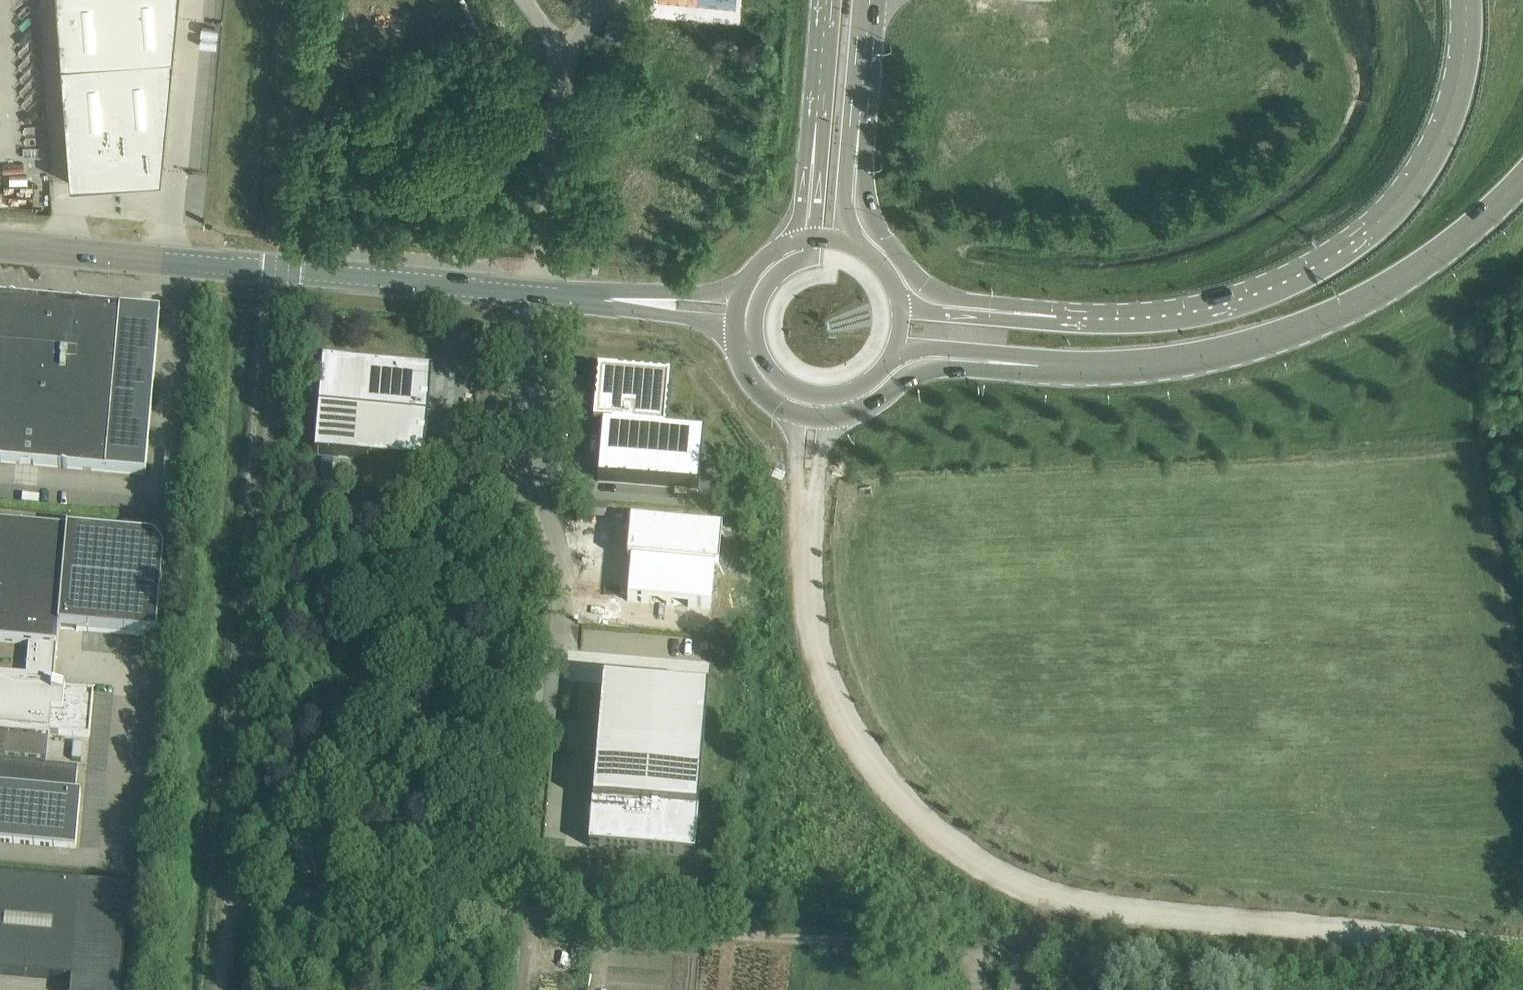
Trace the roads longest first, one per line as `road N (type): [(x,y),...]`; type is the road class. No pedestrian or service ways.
road 1 (tertiary): [(804,548),(825,668),(863,752),(935,831),(1012,876),(1102,907),(1522,948)]
road 2 (track): [(229,897),(505,906),(663,928),(952,948),(969,961),(977,989)]
road 3 (secondary): [(1465,0),(1462,72),(1435,150),(1366,233),(1297,278),(1219,307),(1072,319)]
road 4 (track): [(952,948),(1416,978),(1448,978),(1468,965),(1476,944)]
road 5 (unclassified): [(0,243),(540,293)]
road 6 (secondary): [(1047,366),(1168,363),(1308,327),(1414,273),(1522,180)]
road 7 (unclassified): [(560,644),(559,542),(528,452),(540,293)]
road 8 (secondary): [(1072,319),(1039,307),(948,299),(921,286),(868,216),(860,118)]
road 9 (unclassified): [(560,44),(540,293)]
road 10 (secondary): [(838,419),(864,412),(926,369),(1047,366)]
road 11 (secondary): [(1072,319),(921,313),(902,305)]
road 12 (secondary): [(889,363),(919,348),(1047,366)]
road 13 (unclassified): [(738,292),(594,298)]
road 14 (unclassified): [(594,298),(733,329)]
road 15 (tertiary): [(790,413),(804,548)]
road 16 (tertiary): [(804,548),(838,419)]
road 17 (secondary): [(849,241),(848,145),(860,118)]
road 18 (secondary): [(816,238),(813,253),(780,272),(761,295),(756,335)]
road 19 (secondary): [(826,0),(817,123)]
road 20 (secondary): [(756,335),(780,382),(808,396),(847,396)]
road 21 (secondary): [(817,123),(793,241)]

